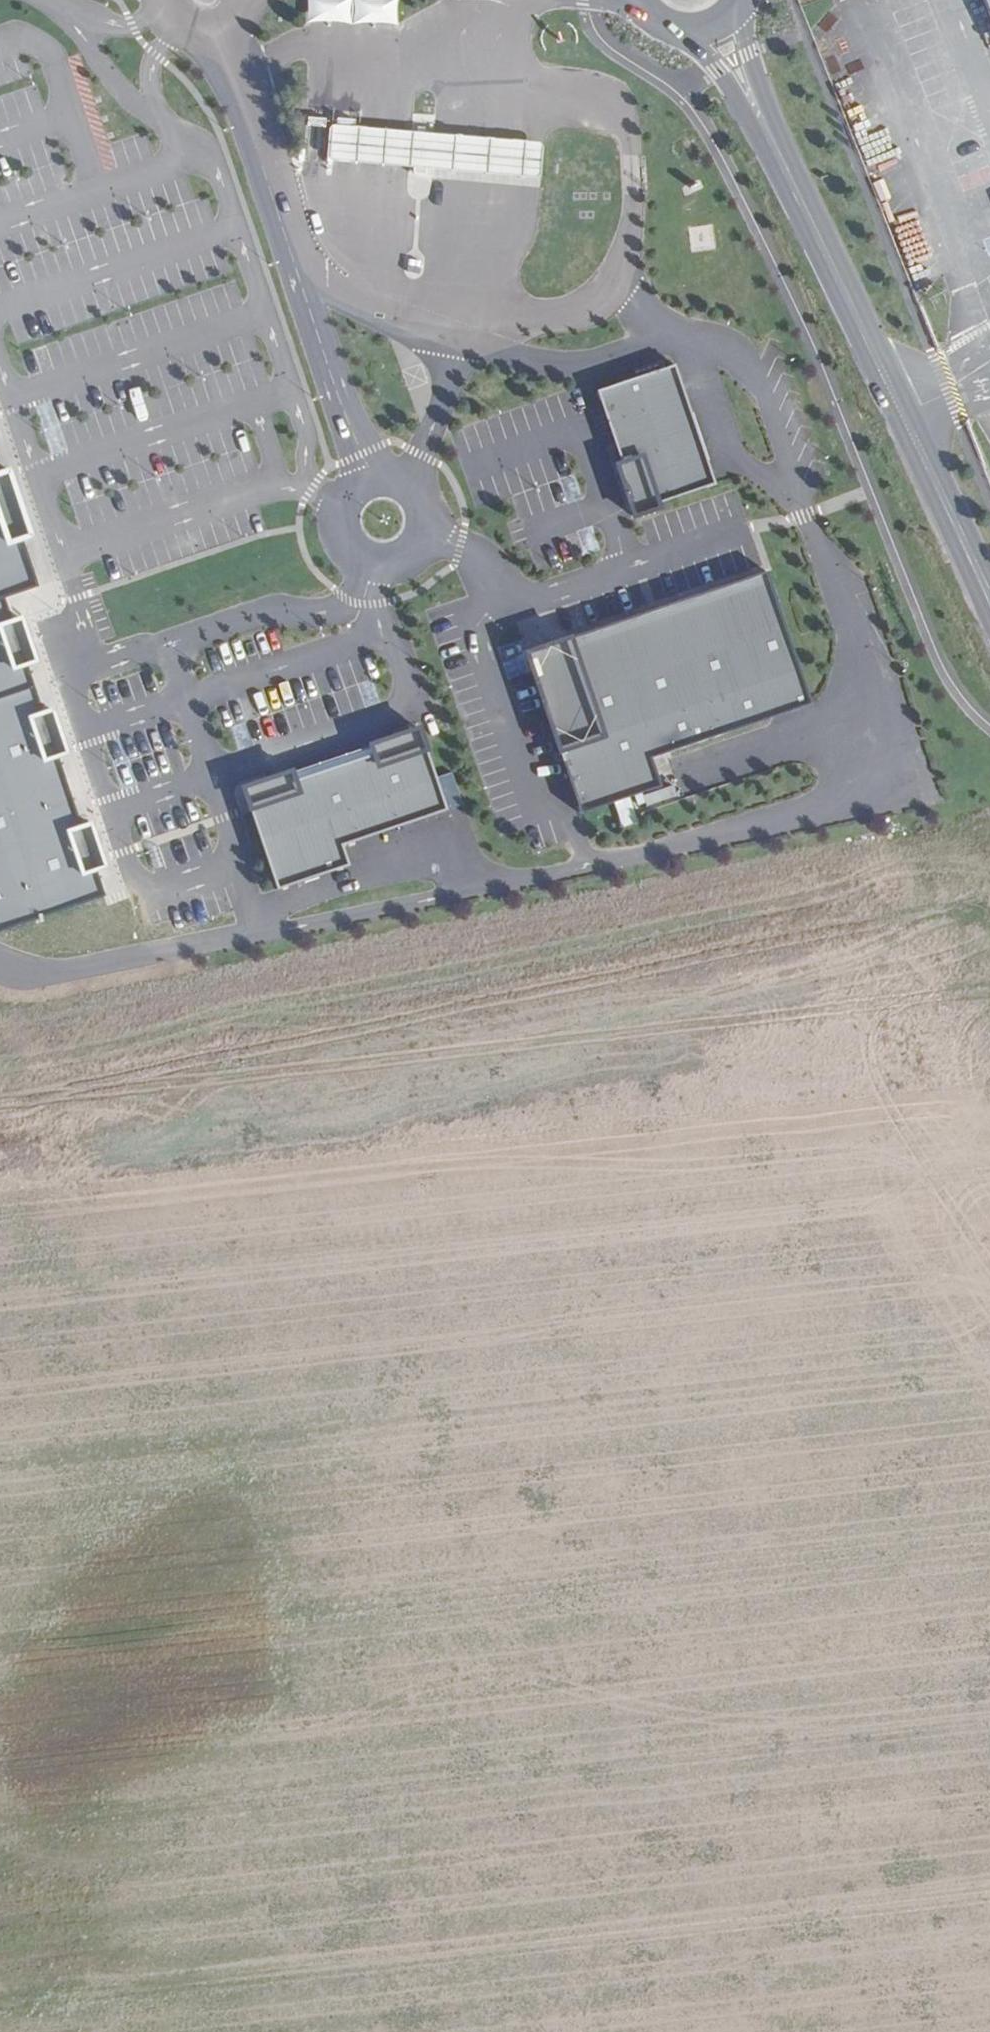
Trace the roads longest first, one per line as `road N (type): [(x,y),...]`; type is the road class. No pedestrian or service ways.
road 1 (secondary): [(717,27),(989,601)]

